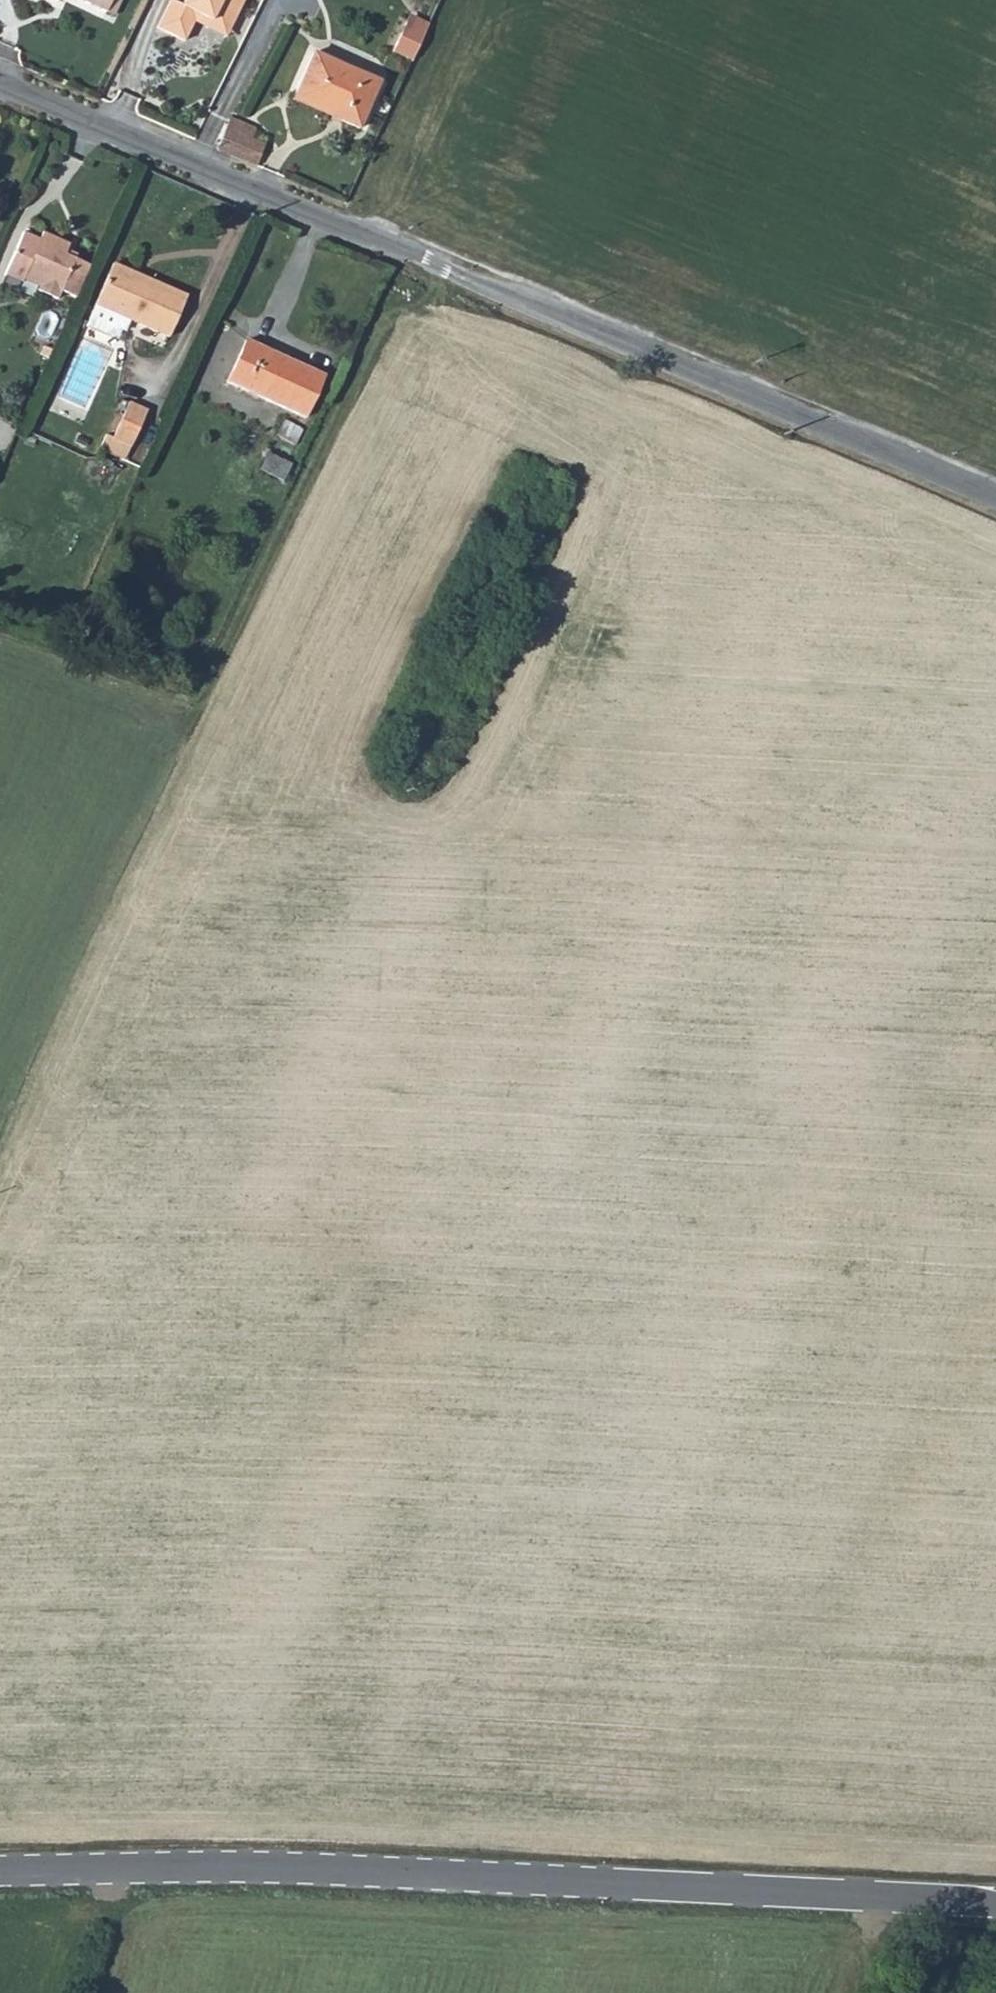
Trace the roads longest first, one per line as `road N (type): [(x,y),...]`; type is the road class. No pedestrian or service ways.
road 1 (unclassified): [(0,81),(995,498)]
road 2 (unclassified): [(995,1909),(250,1875),(0,1879)]

